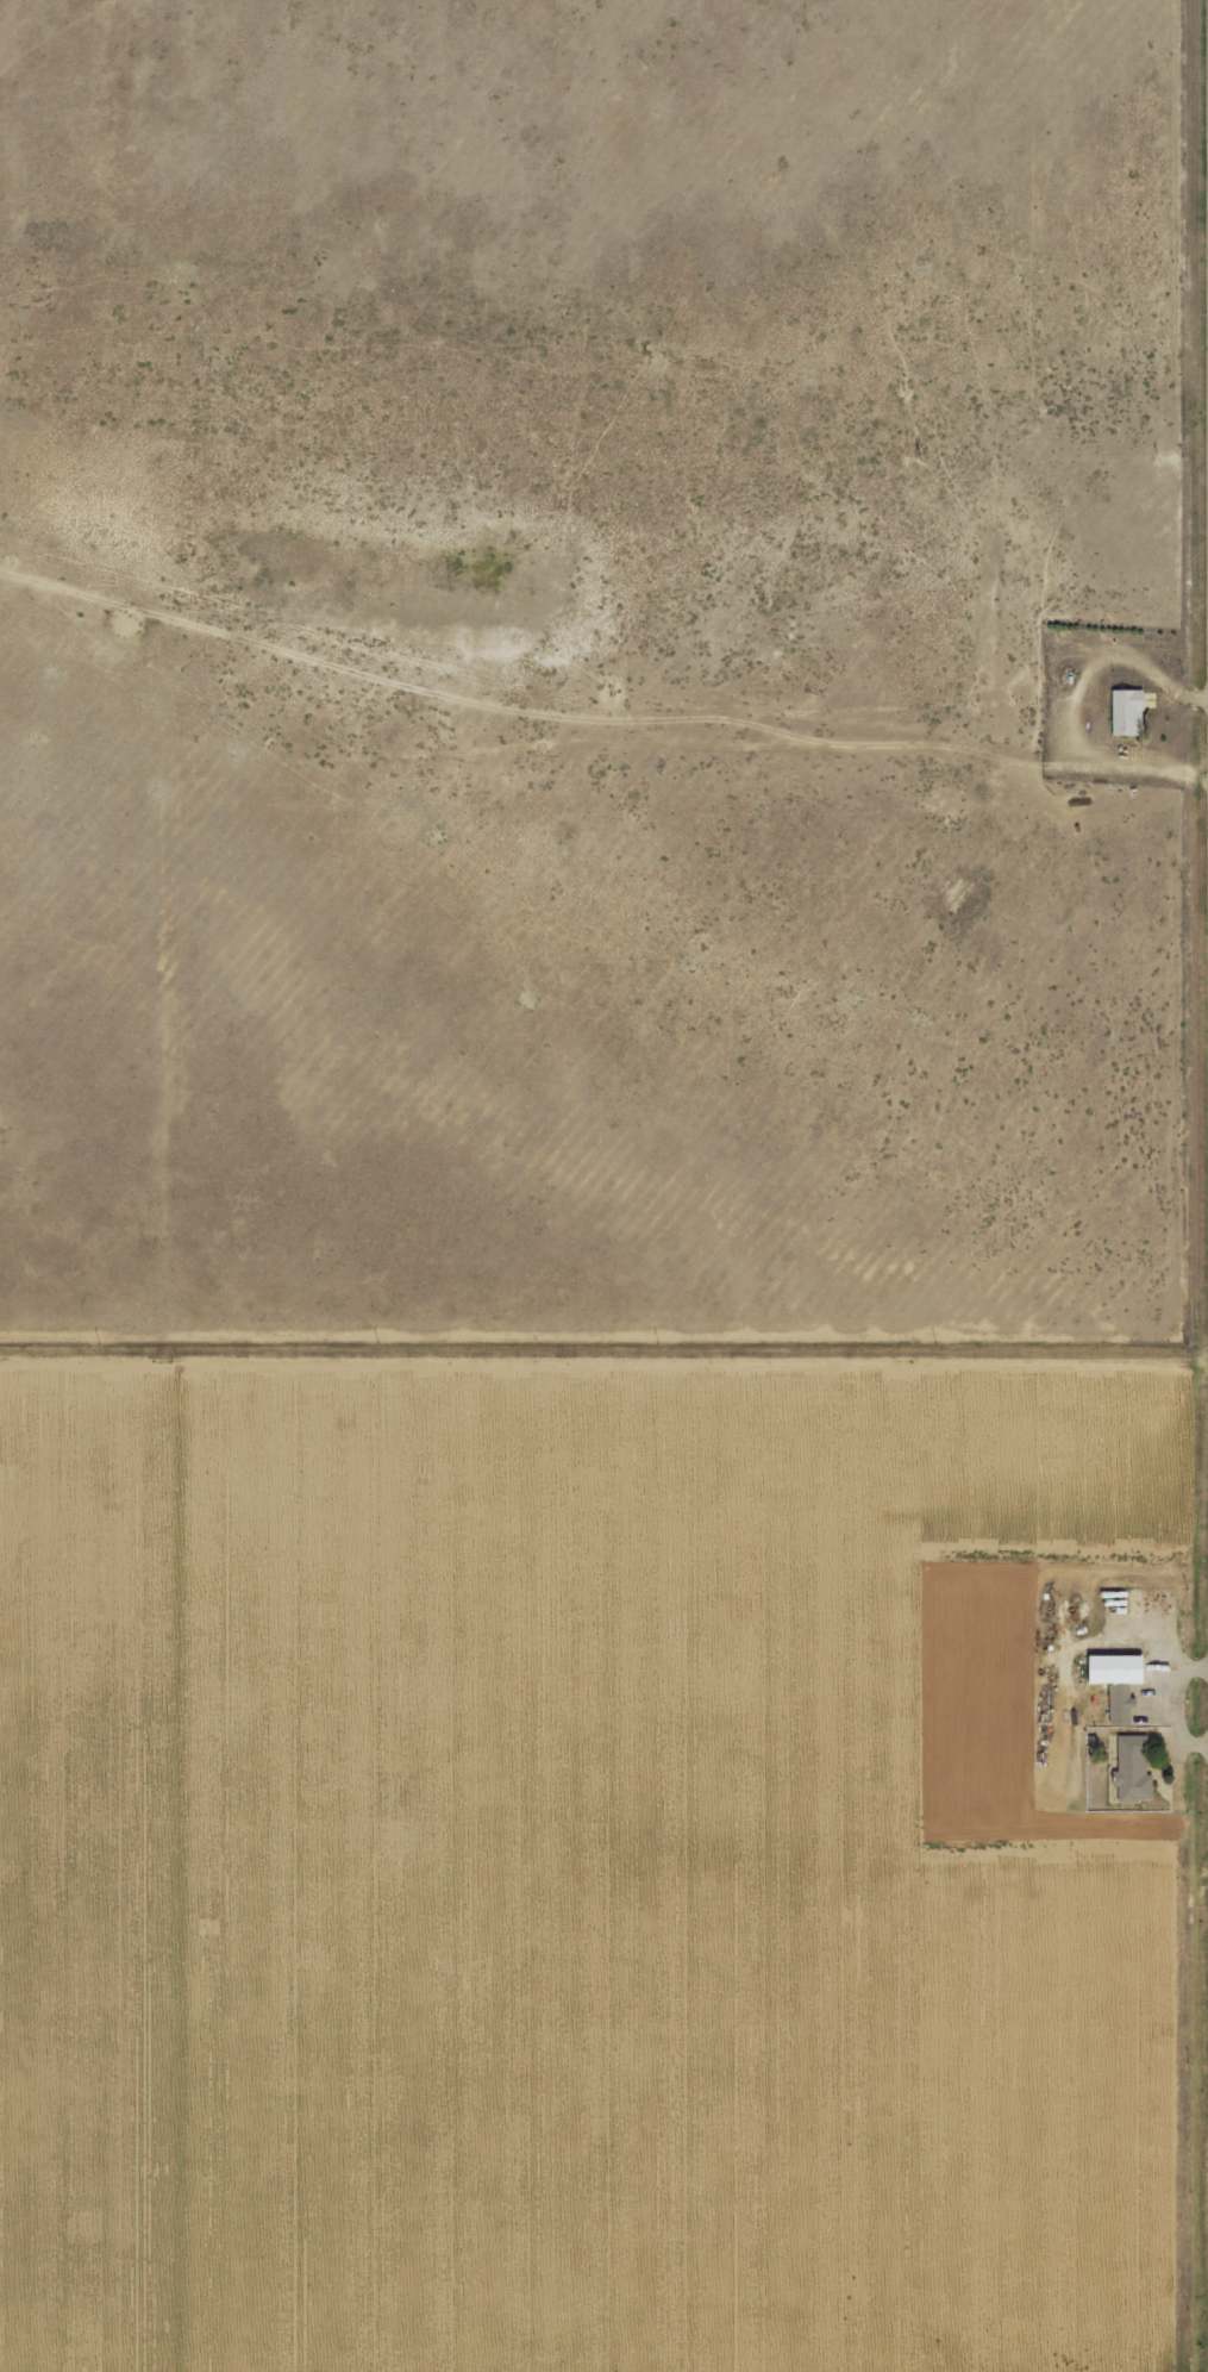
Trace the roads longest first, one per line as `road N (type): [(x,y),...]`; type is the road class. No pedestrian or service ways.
road 1 (residential): [(1207,1363),(0,1355)]

